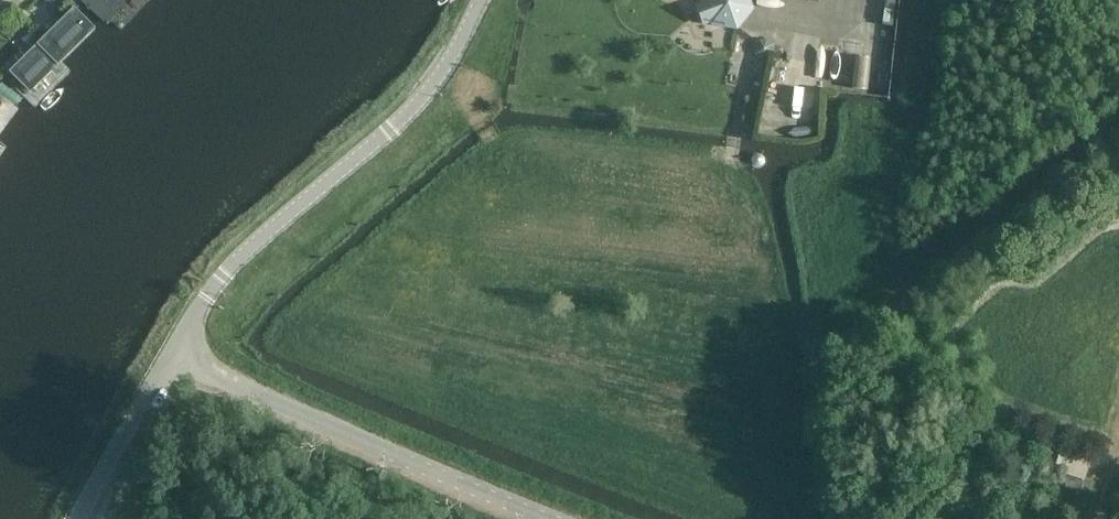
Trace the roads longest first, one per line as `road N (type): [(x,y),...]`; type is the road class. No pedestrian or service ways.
road 1 (unclassified): [(176,345),(232,264),(415,108),(482,0)]
road 2 (unclassified): [(176,345),(206,368),(553,518)]
road 3 (unclassified): [(78,518),(176,345)]

